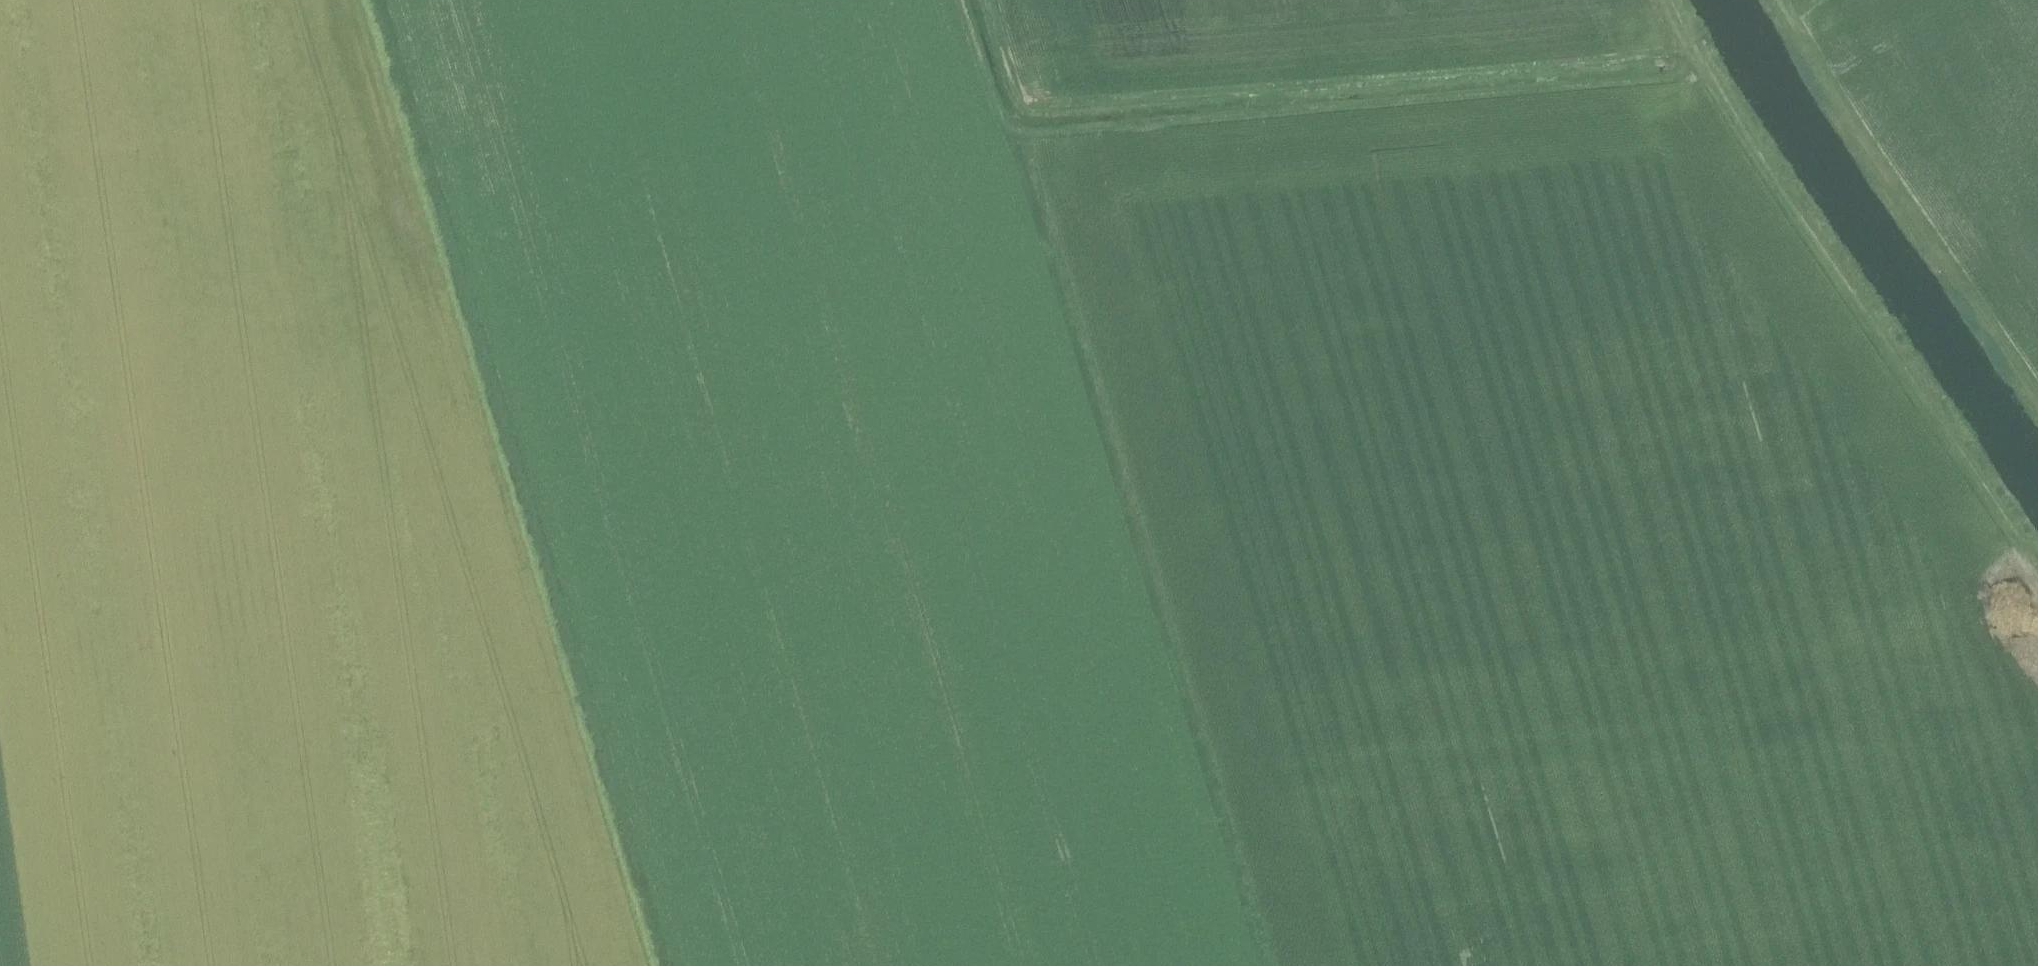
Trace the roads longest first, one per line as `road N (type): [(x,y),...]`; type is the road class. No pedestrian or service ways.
road 1 (track): [(1673,0),(1759,157),(2037,561)]

